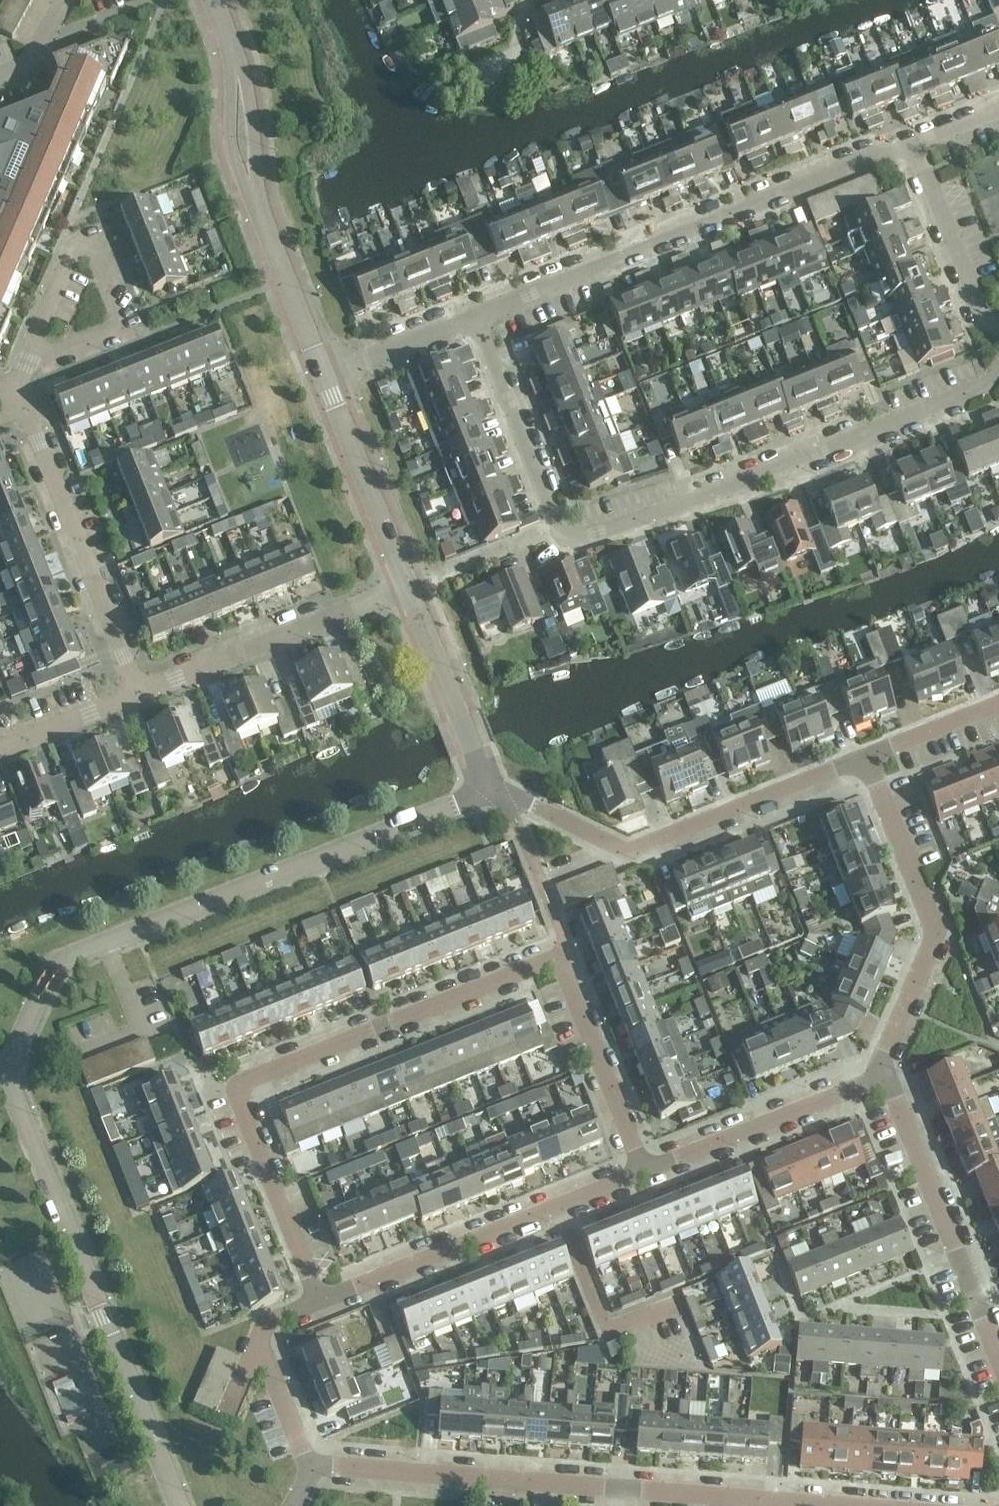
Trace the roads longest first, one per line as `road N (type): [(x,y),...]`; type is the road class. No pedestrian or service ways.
road 1 (residential): [(493,792),(51,969),(6,1062),(9,1097),(183,1505)]
road 2 (residential): [(998,370),(994,385),(603,531),(566,533),(474,313)]
road 3 (residential): [(317,1299),(235,1084),(559,956)]
road 4 (residential): [(803,1505),(312,1463)]
road 5 (residential): [(474,313),(550,290),(913,144)]
road 6 (residential): [(328,375),(242,169),(238,57),(216,0)]
road 7 (residential): [(317,1299),(643,1169)]
road 8 (residential): [(881,1076),(939,929),(870,759)]
road 9 (residential): [(140,687),(14,392)]
road 10 (residential): [(881,1076),(998,1357)]
road 11 (residential): [(140,687),(411,582)]
road 12 (residential): [(614,844),(638,850),(870,759)]
road 13 (residential): [(643,1169),(881,1076)]
road 14 (residential): [(643,1169),(559,956)]
road 15 (residential): [(493,792),(411,582)]
road 16 (residential): [(411,582),(328,375)]
road 17 (residential): [(29,356),(122,321),(90,241),(70,247)]
road 18 (residential): [(998,328),(986,319),(913,144)]
road 19 (residential): [(328,375),(474,313)]
road 20 (residential): [(0,743),(140,687)]
road 21 (residential): [(870,759),(998,708)]
road 22 (residential): [(312,1463),(259,1340)]
road 23 (residential): [(493,792),(614,844)]

